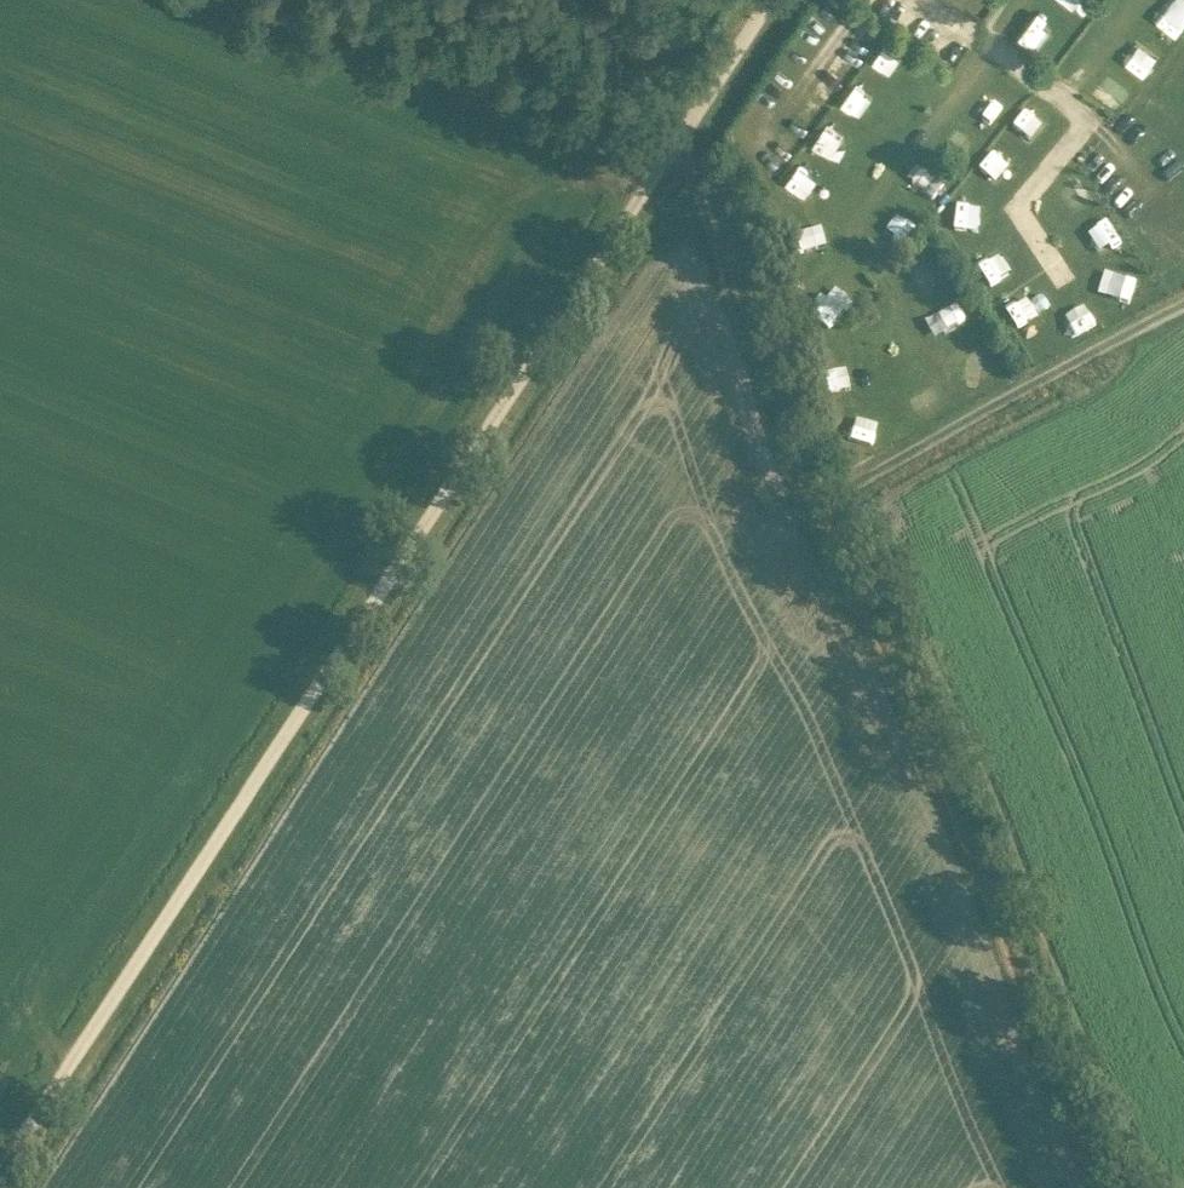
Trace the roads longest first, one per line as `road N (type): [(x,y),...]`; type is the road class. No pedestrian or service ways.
road 1 (track): [(0,1177),(770,0)]
road 2 (track): [(1112,1187),(1007,950),(986,859),(817,503)]
road 3 (track): [(817,503),(1183,304)]
road 4 (track): [(817,503),(734,236),(696,183),(665,160)]

